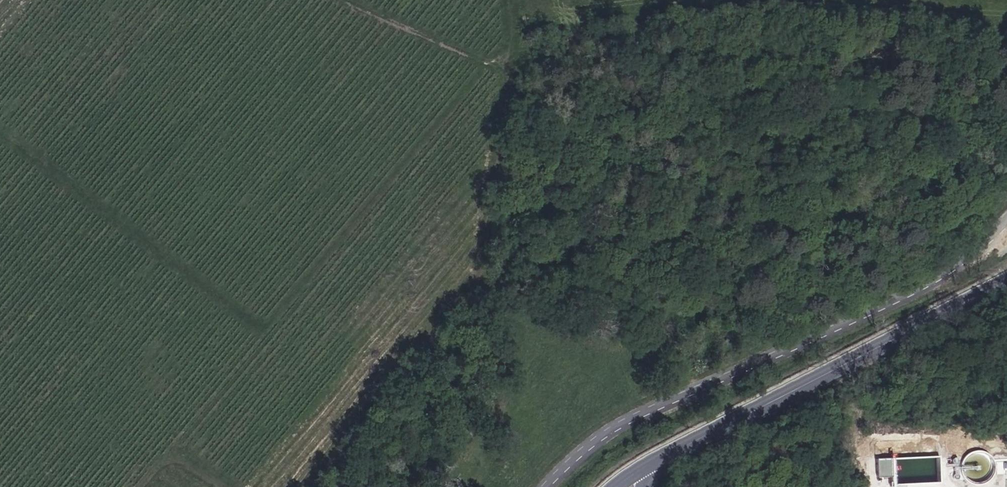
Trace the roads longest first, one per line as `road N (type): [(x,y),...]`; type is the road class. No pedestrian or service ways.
road 1 (residential): [(1006,216),(913,286),(632,412),(585,442),(547,486)]
road 2 (tertiary): [(647,464),(1006,278)]

